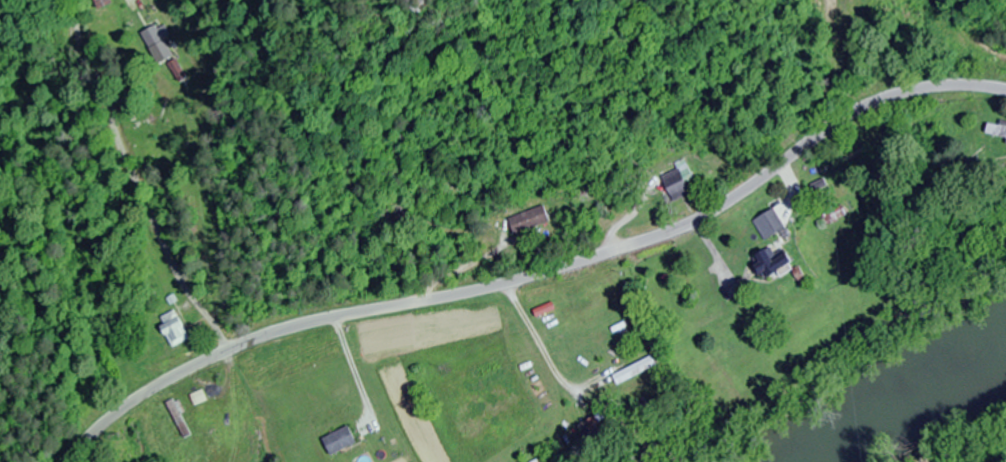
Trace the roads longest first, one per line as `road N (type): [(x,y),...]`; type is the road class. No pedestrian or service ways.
road 1 (secondary): [(1005,93),(947,89),(888,101),(672,233),(529,280),(323,322),(237,349),(129,409),(71,461)]

